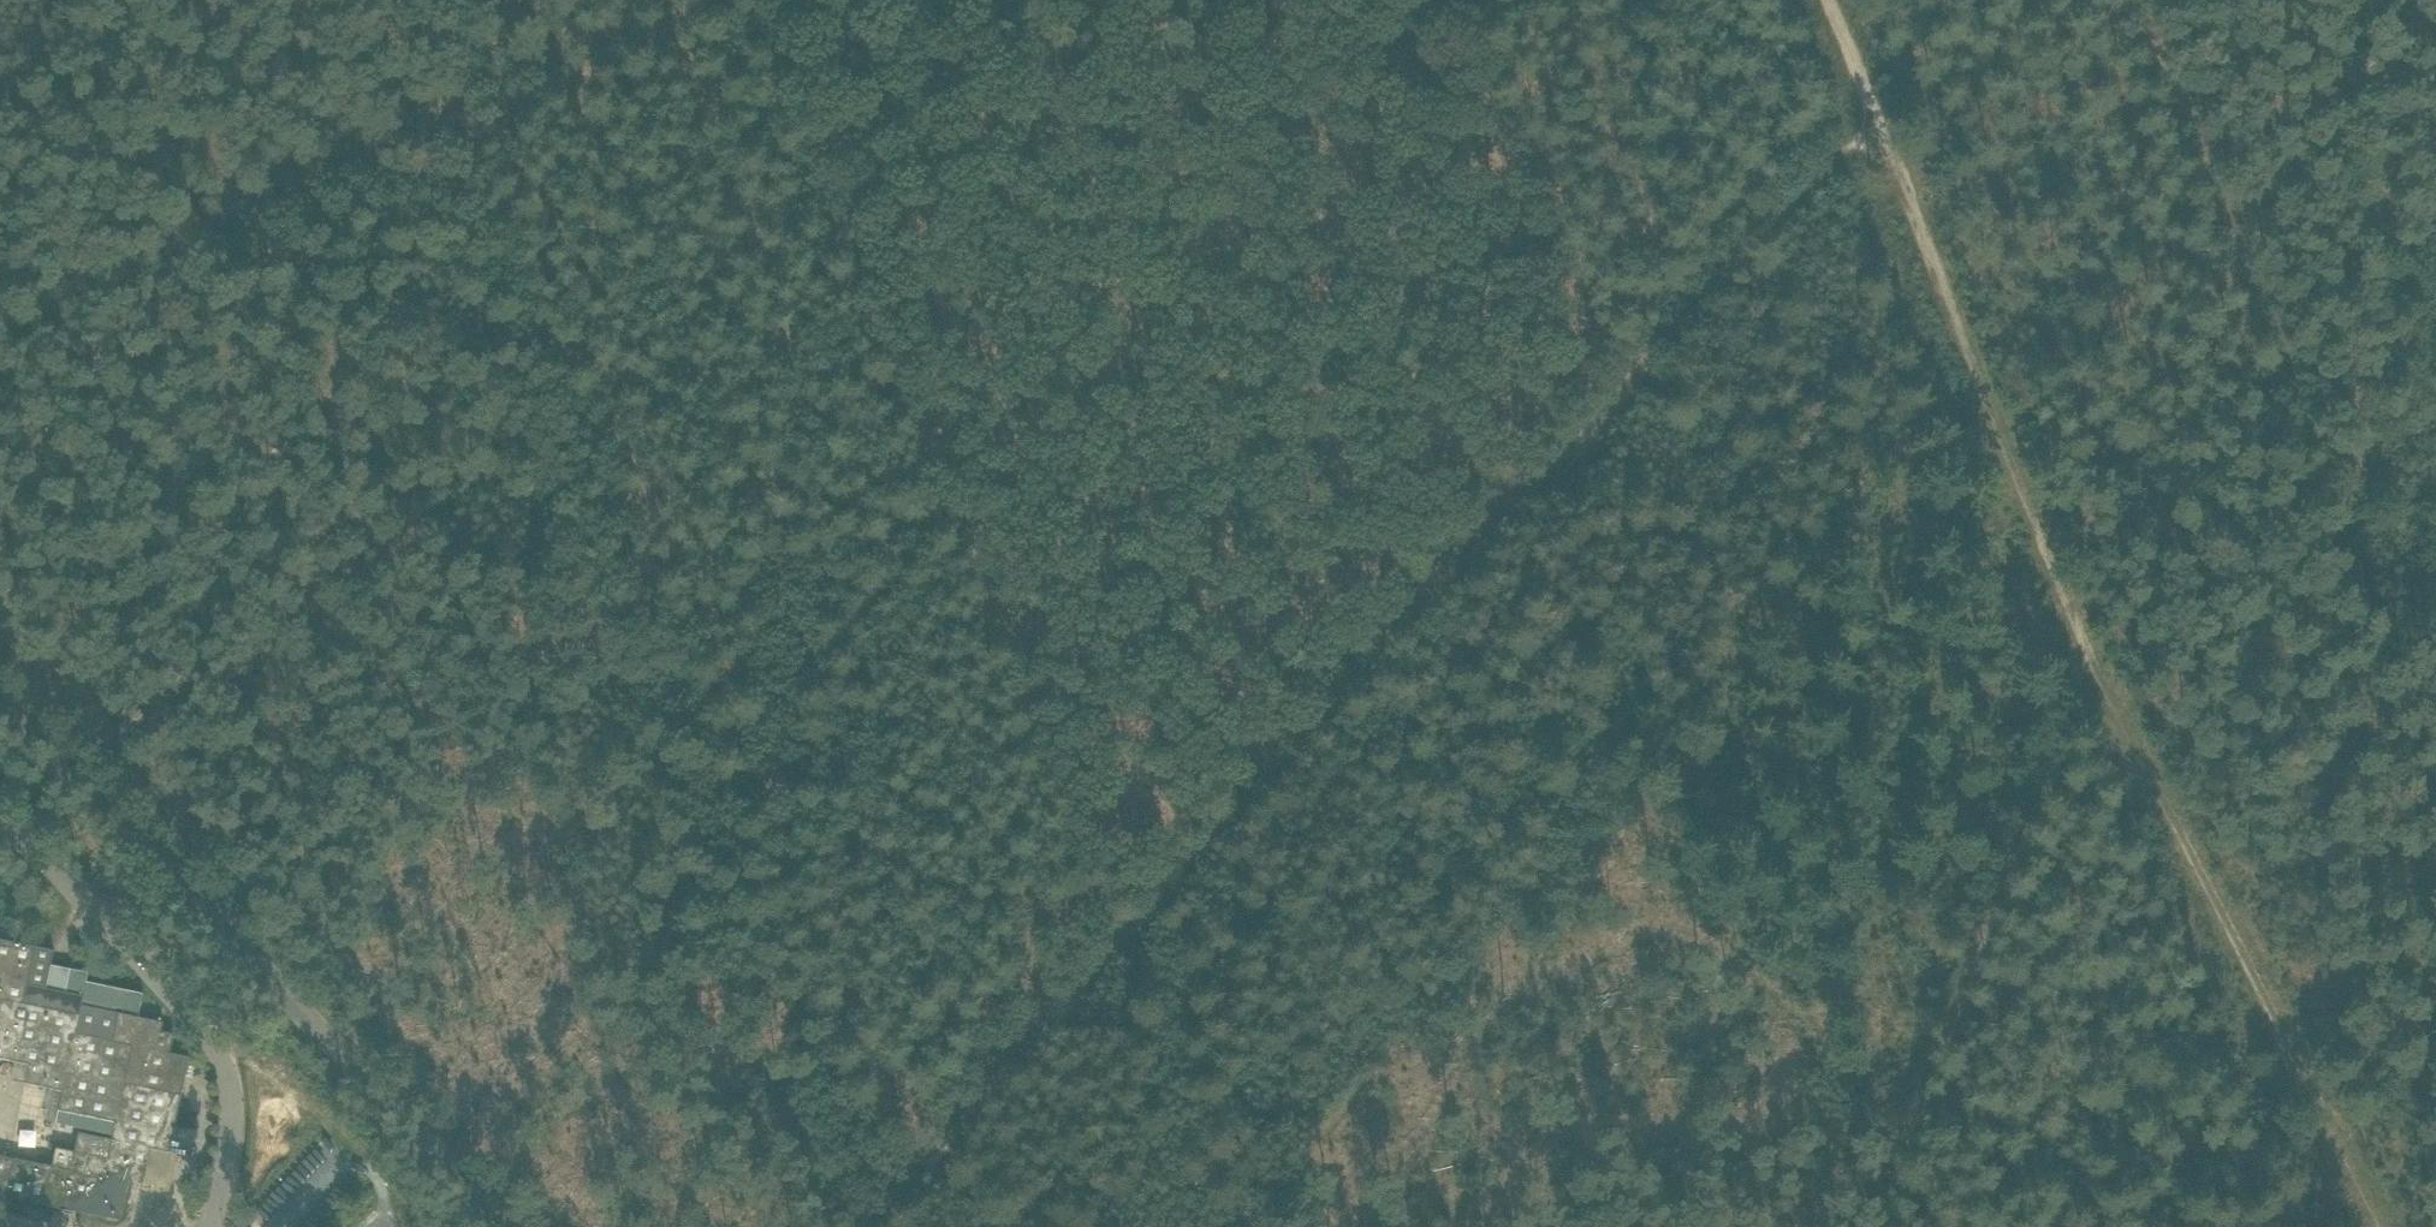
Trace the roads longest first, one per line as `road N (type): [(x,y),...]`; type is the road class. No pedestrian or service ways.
road 1 (track): [(1359,1226),(1160,965),(1152,908),(914,1171),(883,1128),(473,114),(473,0)]
road 2 (unclassified): [(505,1226),(0,683)]
road 3 (track): [(2101,653),(1836,0)]
road 4 (track): [(2390,1226),(2101,653)]
road 5 (track): [(1869,1226),(2101,653)]

